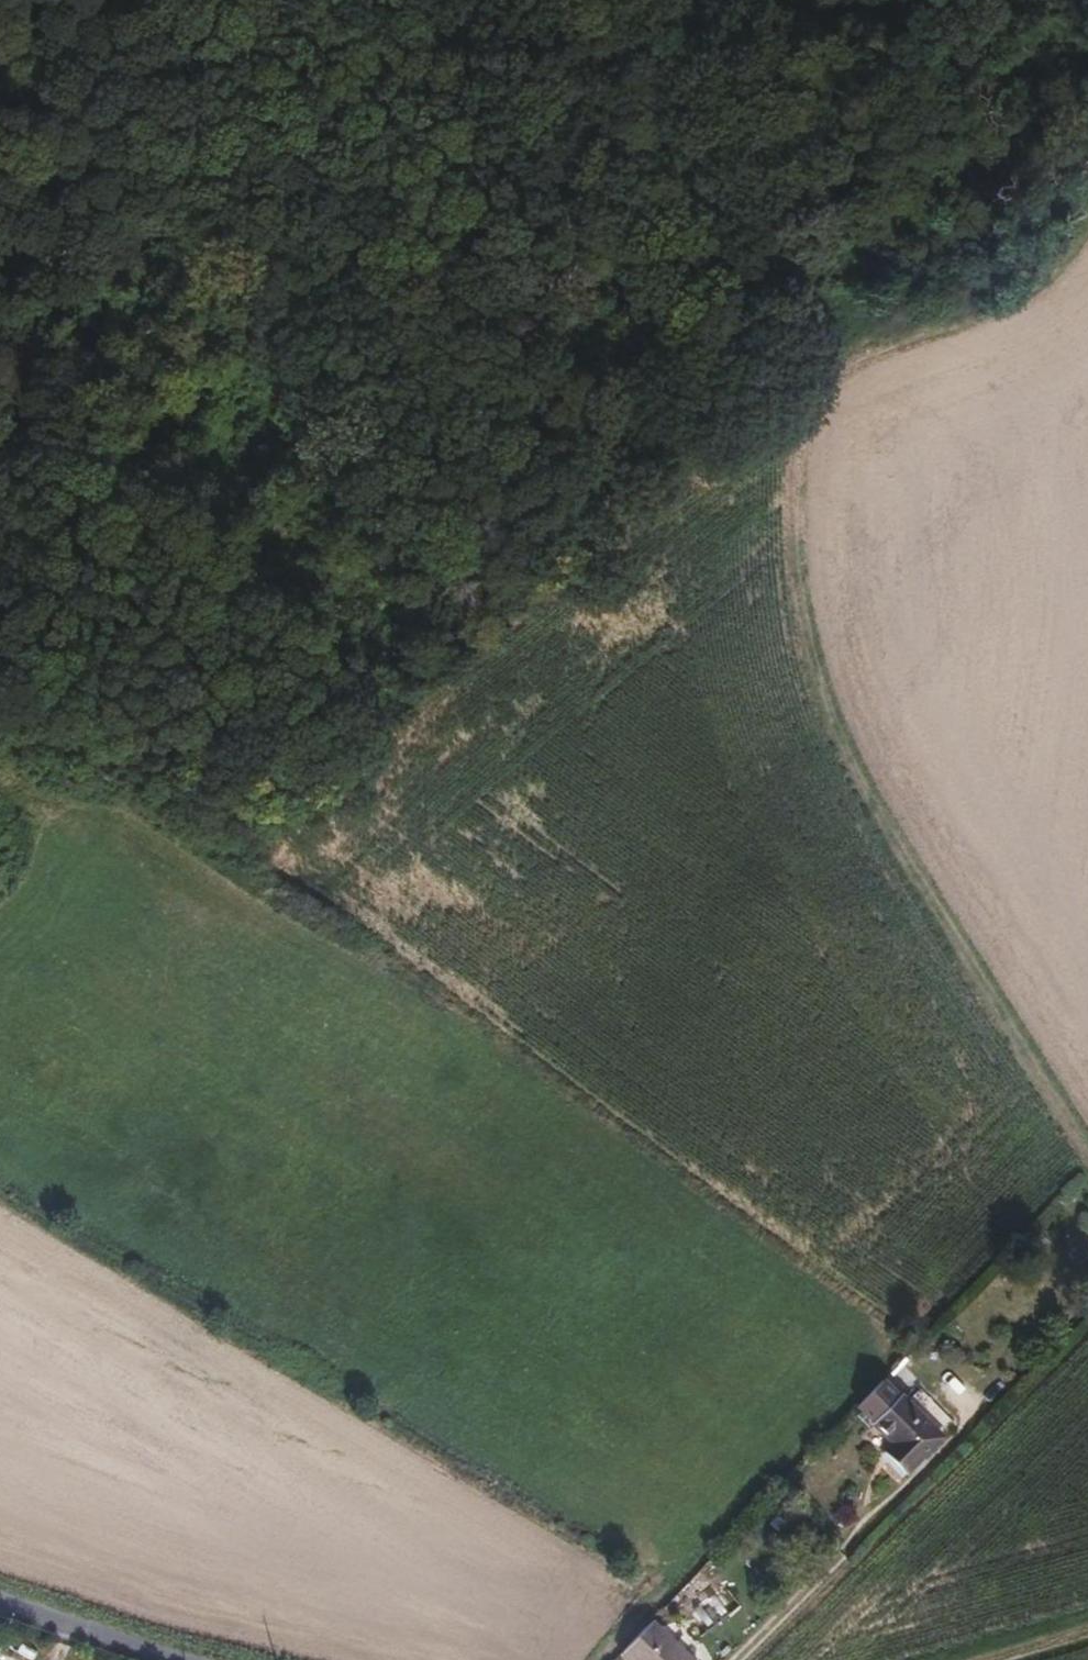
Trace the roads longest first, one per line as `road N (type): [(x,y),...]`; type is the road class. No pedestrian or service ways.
road 1 (residential): [(0,1595),(206,1659)]

